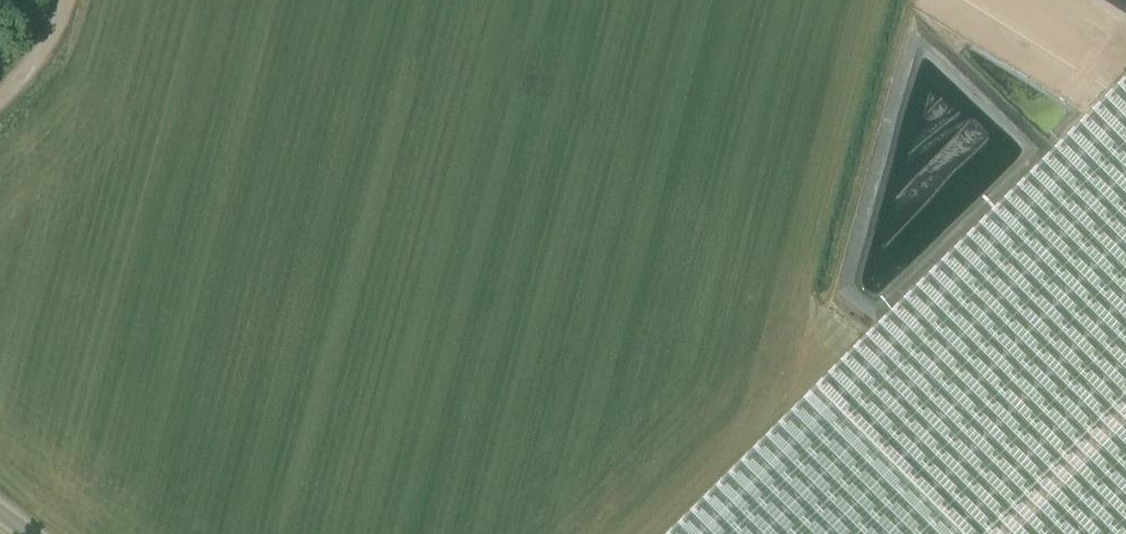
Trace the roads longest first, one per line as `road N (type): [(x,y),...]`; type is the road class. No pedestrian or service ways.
road 1 (track): [(0,105),(23,83),(67,0)]

